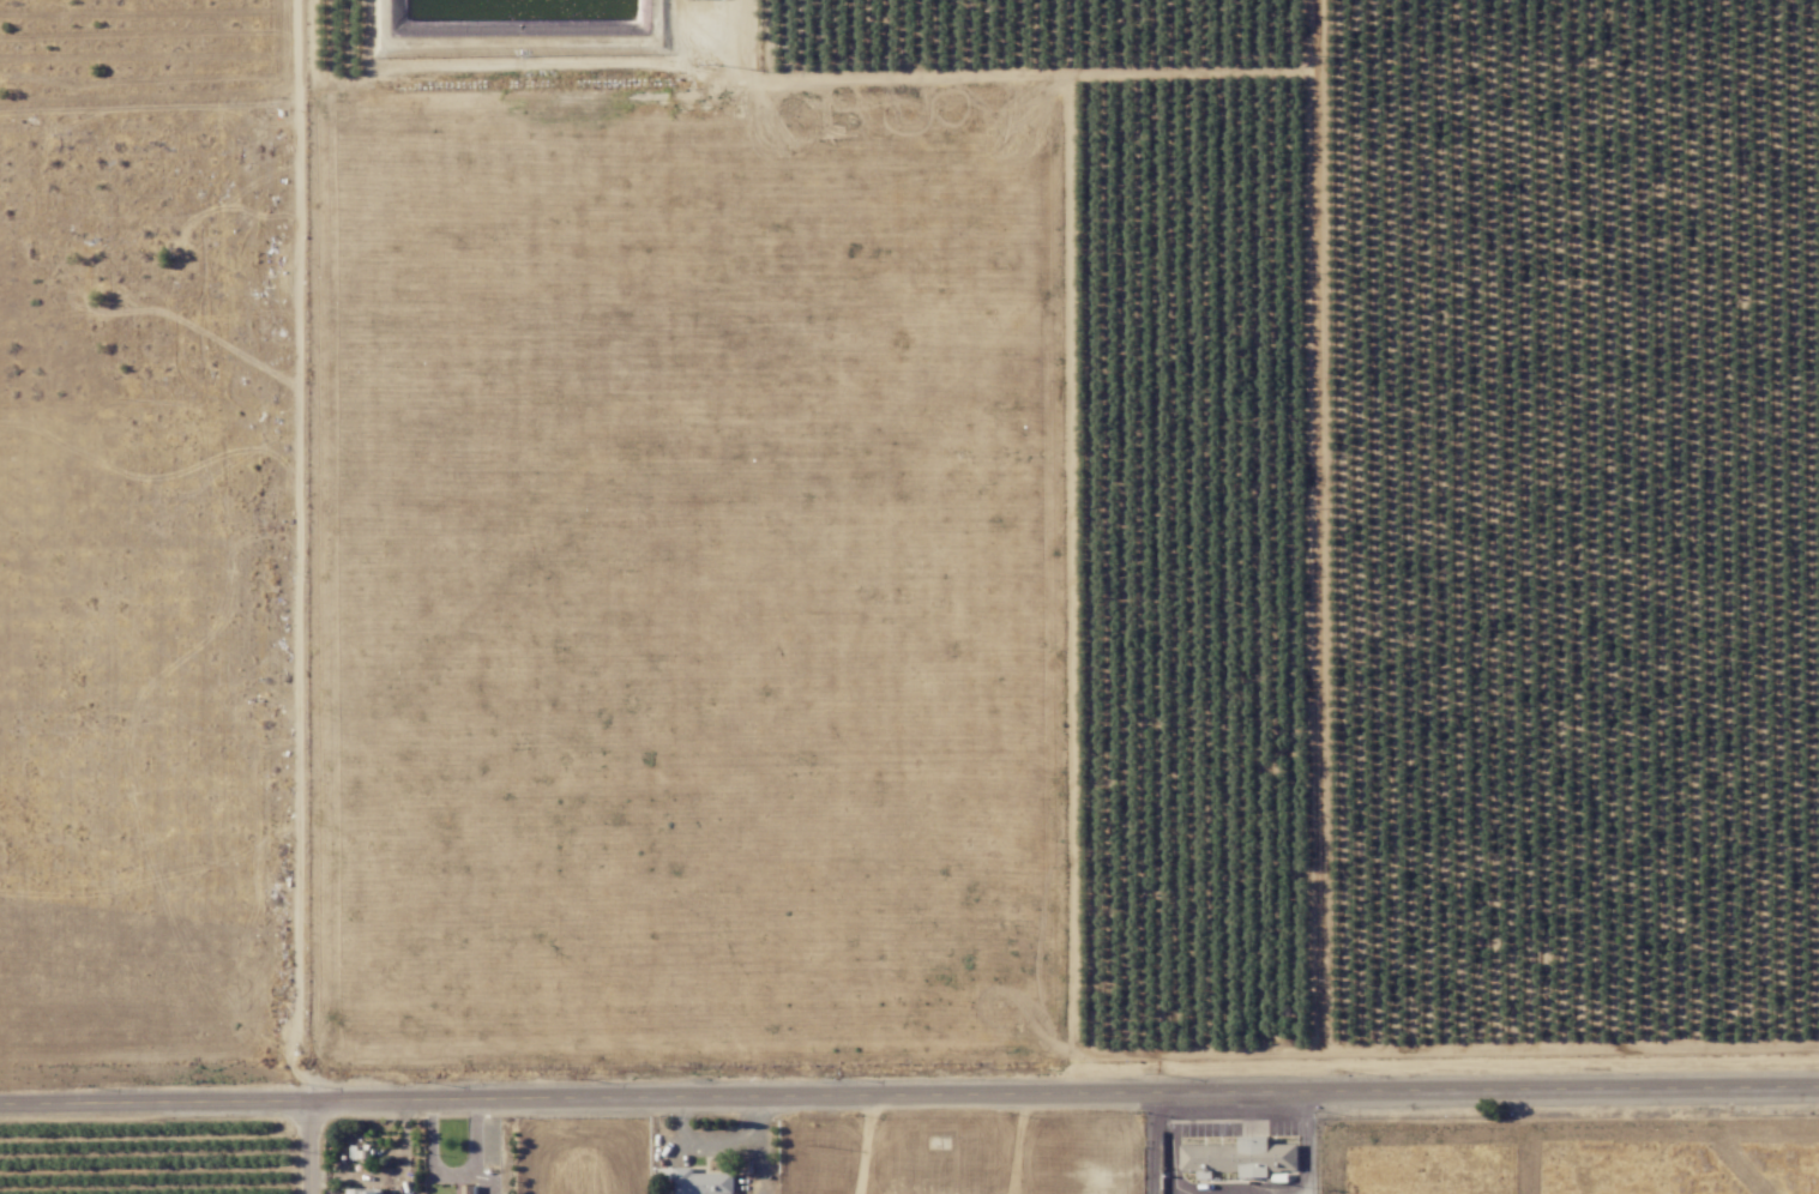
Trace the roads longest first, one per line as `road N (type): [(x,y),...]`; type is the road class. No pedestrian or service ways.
road 1 (tertiary): [(0,1103),(1157,1094)]
road 2 (tertiary): [(1306,1093),(1818,1088)]
road 3 (tertiary): [(1157,1094),(1306,1093)]

